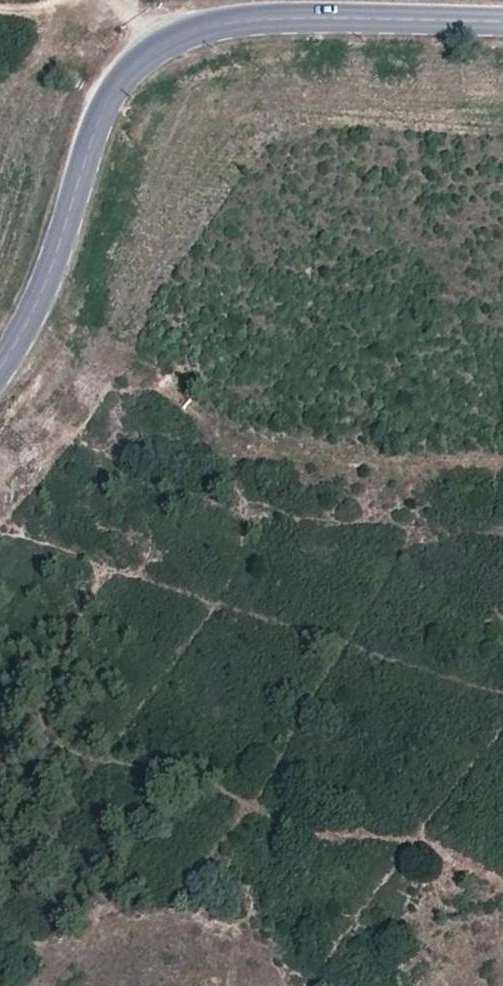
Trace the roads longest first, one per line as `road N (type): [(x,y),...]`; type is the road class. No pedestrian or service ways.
road 1 (tertiary): [(502,19),(228,16),(155,41),(123,71),(96,119),(51,267),(0,366)]

